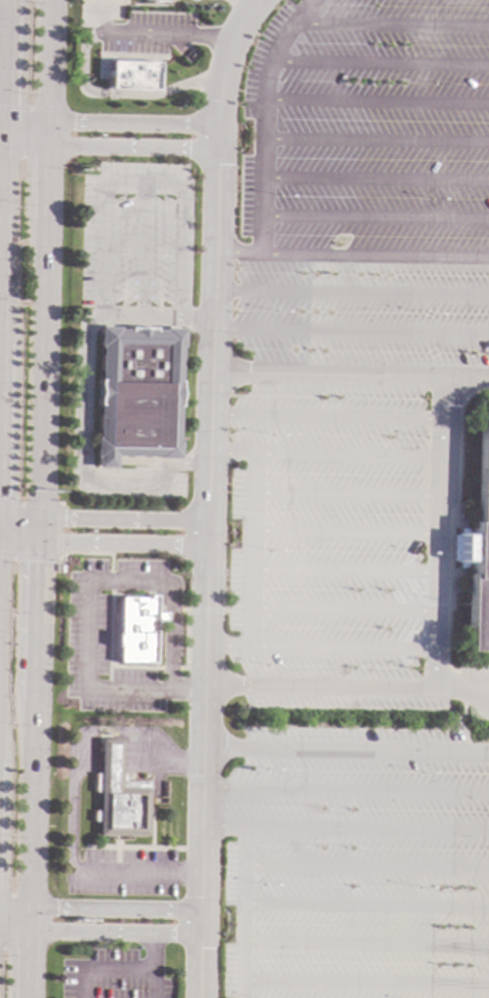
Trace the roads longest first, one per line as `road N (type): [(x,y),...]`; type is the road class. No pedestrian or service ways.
road 1 (residential): [(198,997),(216,108),(233,36),(258,0)]
road 2 (secondary): [(38,520),(44,219)]
road 3 (residential): [(46,122),(1,130),(45,144),(215,148)]
road 4 (secondary): [(0,0),(0,217)]
road 5 (secondary): [(31,907),(35,700)]
road 6 (residential): [(209,521),(38,520)]
road 7 (residential): [(201,912),(31,907)]
road 8 (residential): [(38,541),(208,545)]
road 9 (residential): [(216,126),(46,122)]
road 10 (residential): [(31,928),(200,932)]
road 11 (secondary): [(35,700),(38,541)]
road 12 (secondary): [(46,122),(48,0)]

